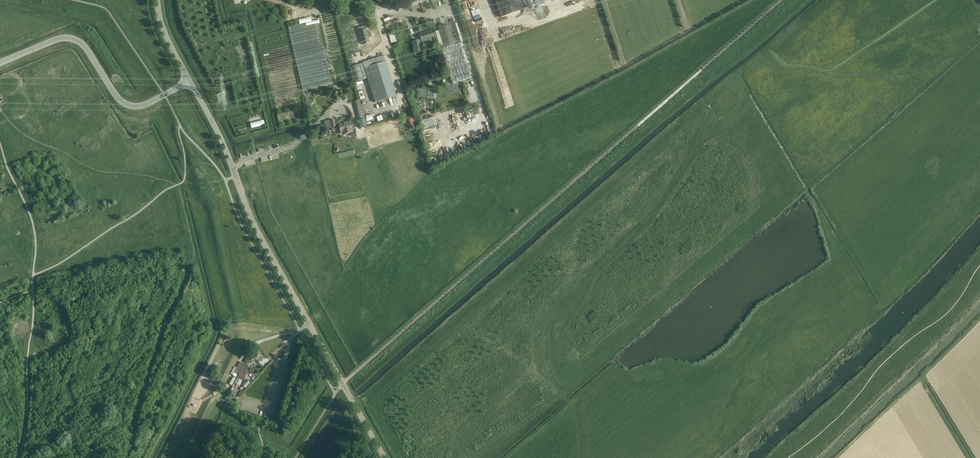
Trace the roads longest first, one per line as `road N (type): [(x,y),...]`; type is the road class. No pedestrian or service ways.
road 1 (tertiary): [(384,457),(256,229),(190,81)]
road 2 (unclassified): [(190,81),(145,105),(128,106),(70,38),(0,63)]

